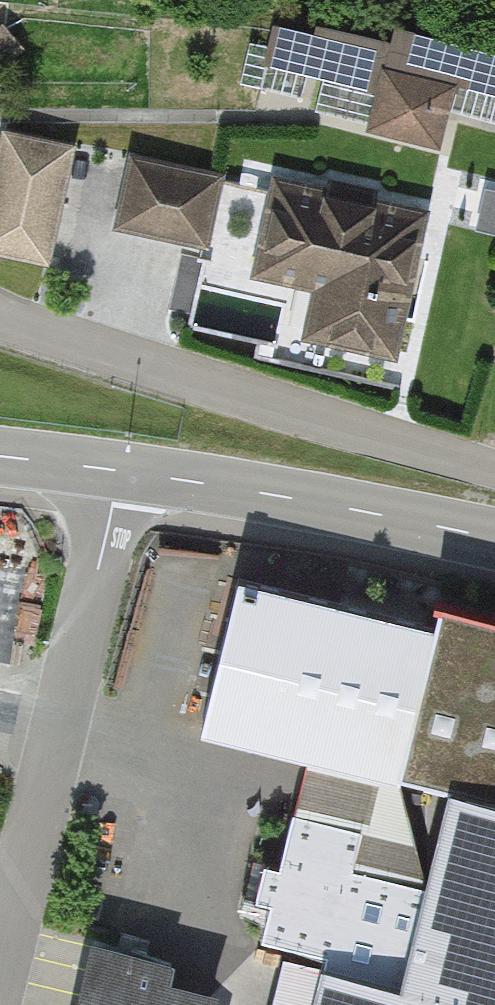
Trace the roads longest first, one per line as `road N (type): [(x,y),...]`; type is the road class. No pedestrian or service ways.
road 1 (unclassified): [(0,316),(494,469)]
road 2 (residential): [(0,960),(121,471)]
road 3 (tertiary): [(494,539),(121,471)]
road 4 (tertiary): [(121,471),(0,457)]

